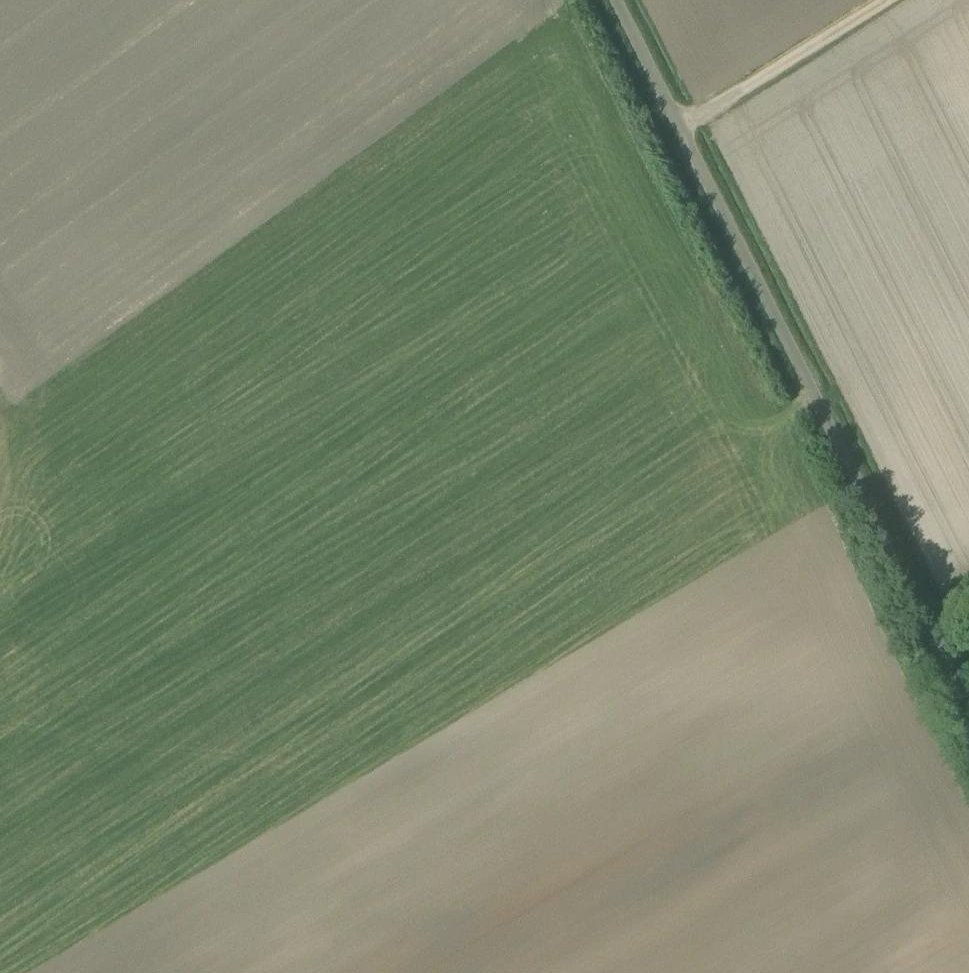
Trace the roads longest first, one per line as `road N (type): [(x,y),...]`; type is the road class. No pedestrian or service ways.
road 1 (unclassified): [(968,708),(616,0)]

